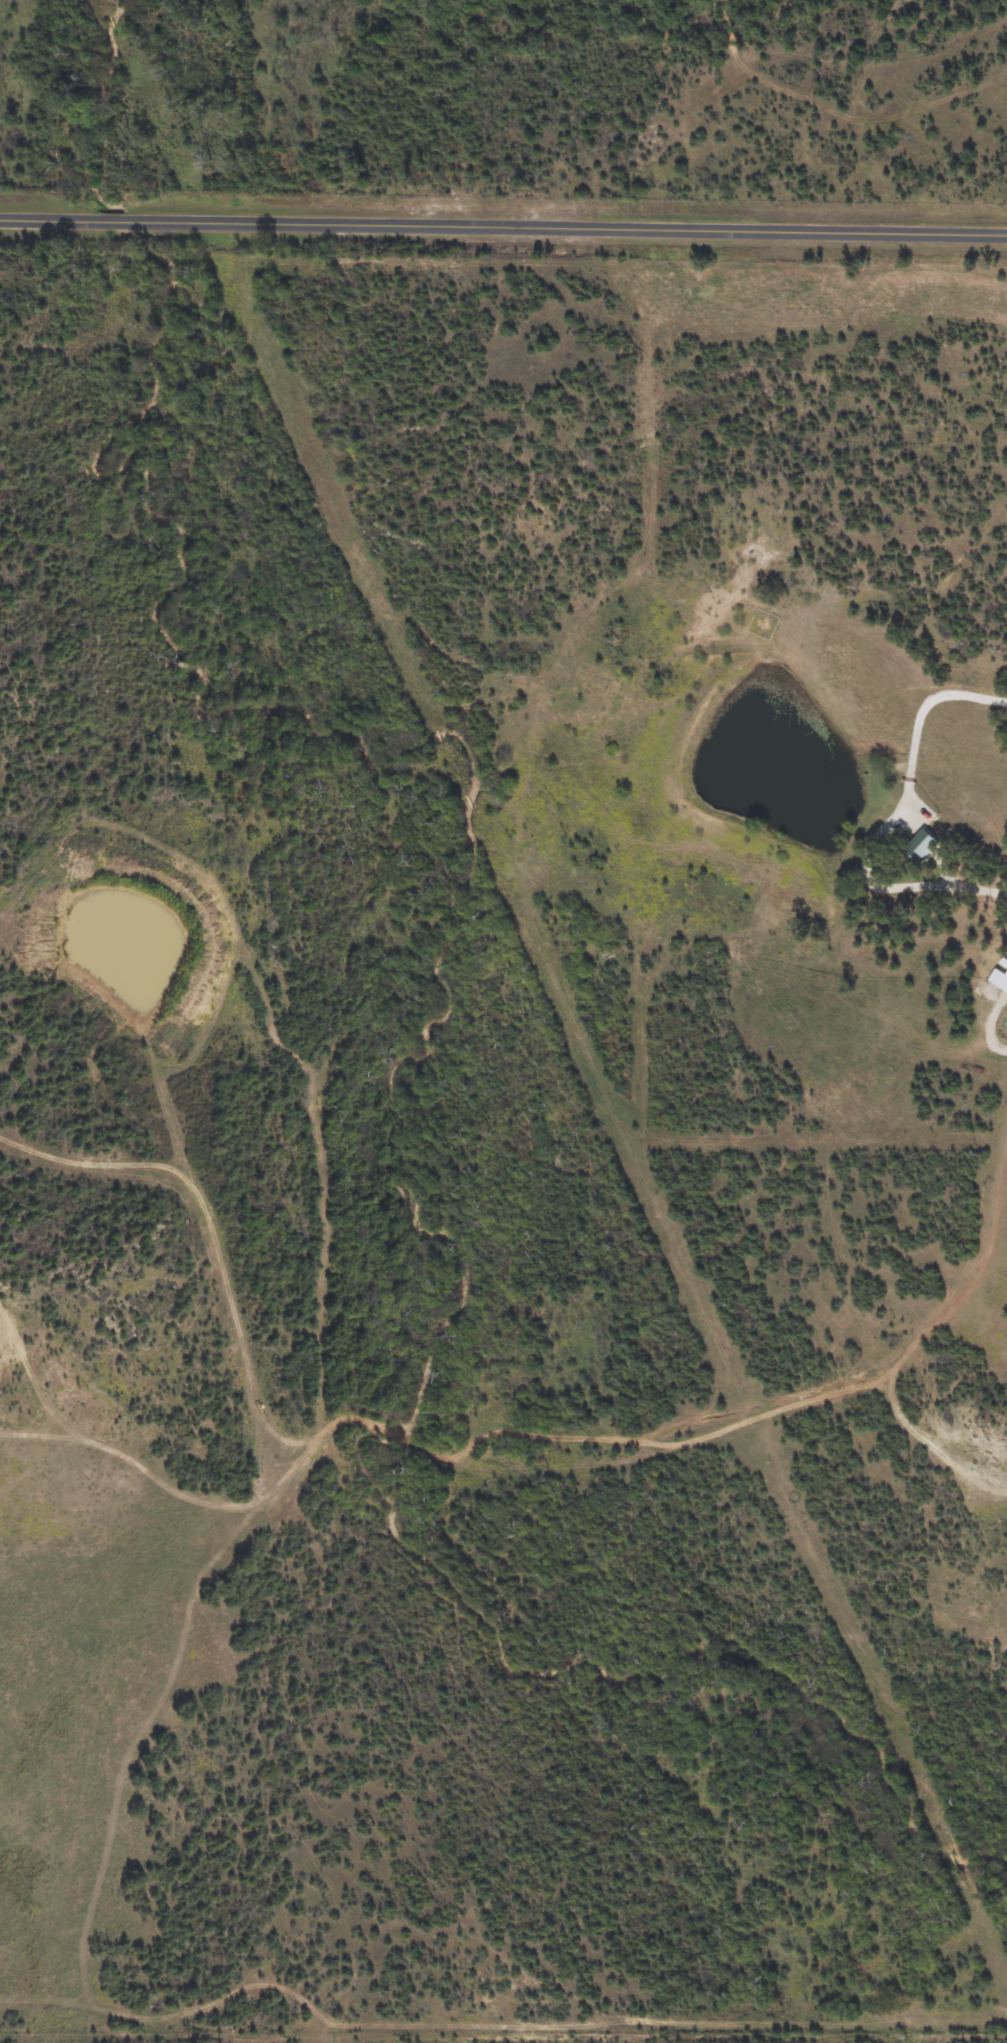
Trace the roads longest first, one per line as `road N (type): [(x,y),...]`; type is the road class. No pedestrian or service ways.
road 1 (secondary): [(0,222),(1006,237)]

